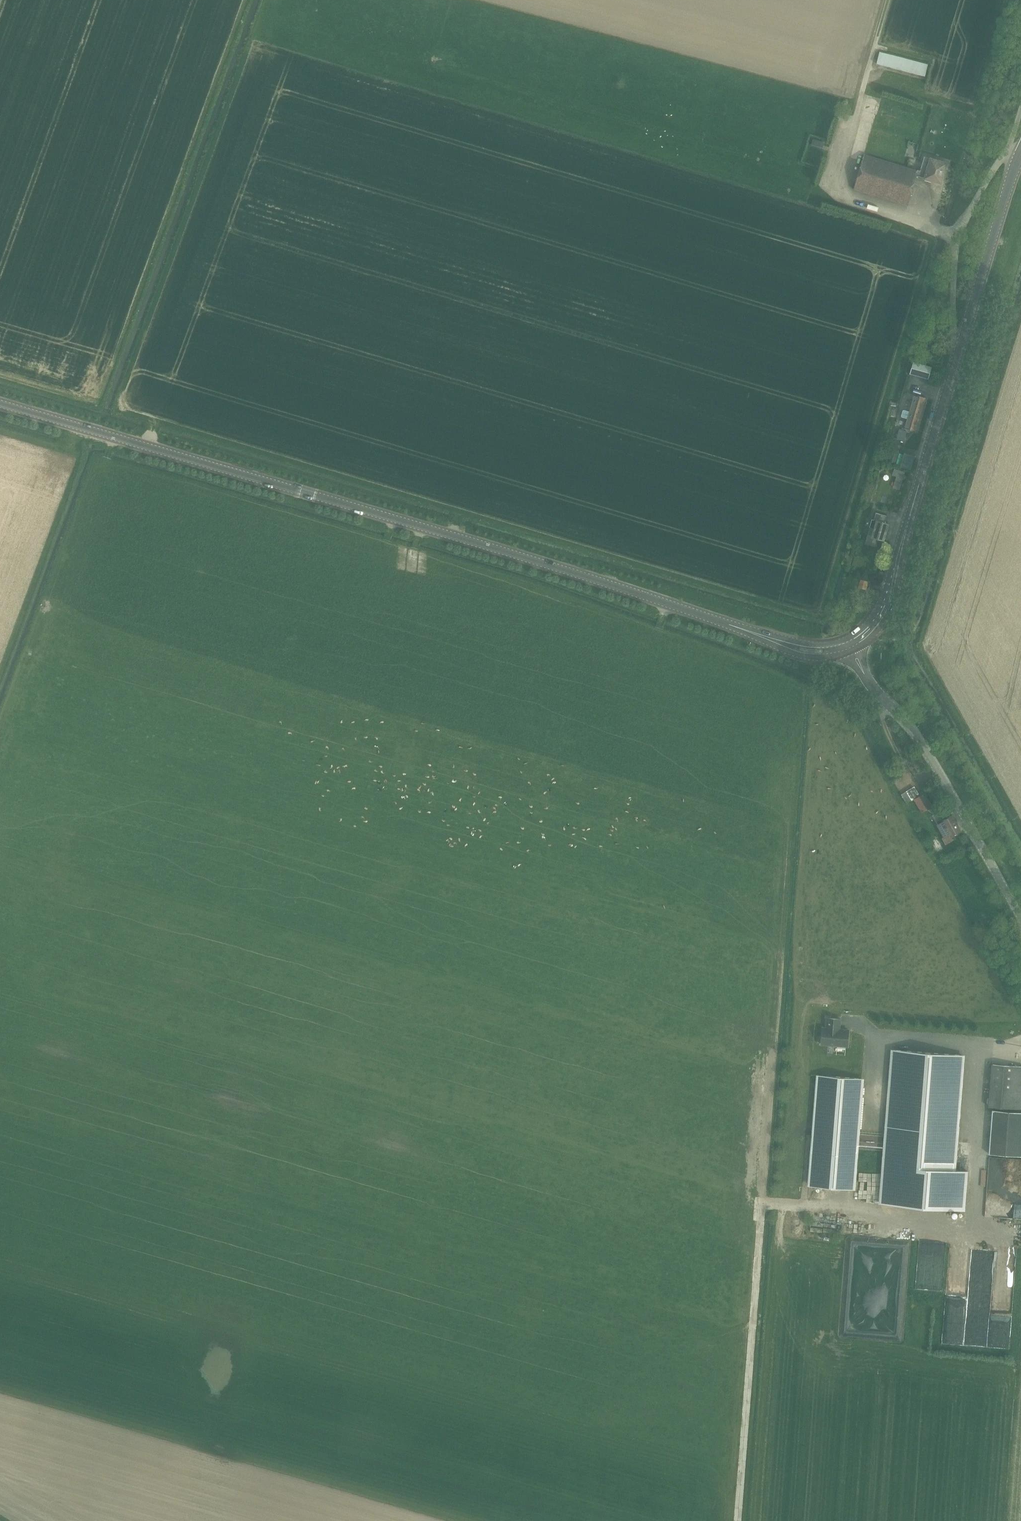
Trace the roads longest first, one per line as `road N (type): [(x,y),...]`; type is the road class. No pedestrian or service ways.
road 1 (secondary): [(776,641),(520,555),(0,404)]
road 2 (track): [(1020,832),(920,646),(1020,305)]
road 3 (track): [(0,375),(99,400),(245,0)]
road 4 (secondary): [(849,644),(874,624),(889,598),(1015,164)]
road 5 (unclassified): [(1020,917),(924,748),(849,644)]

